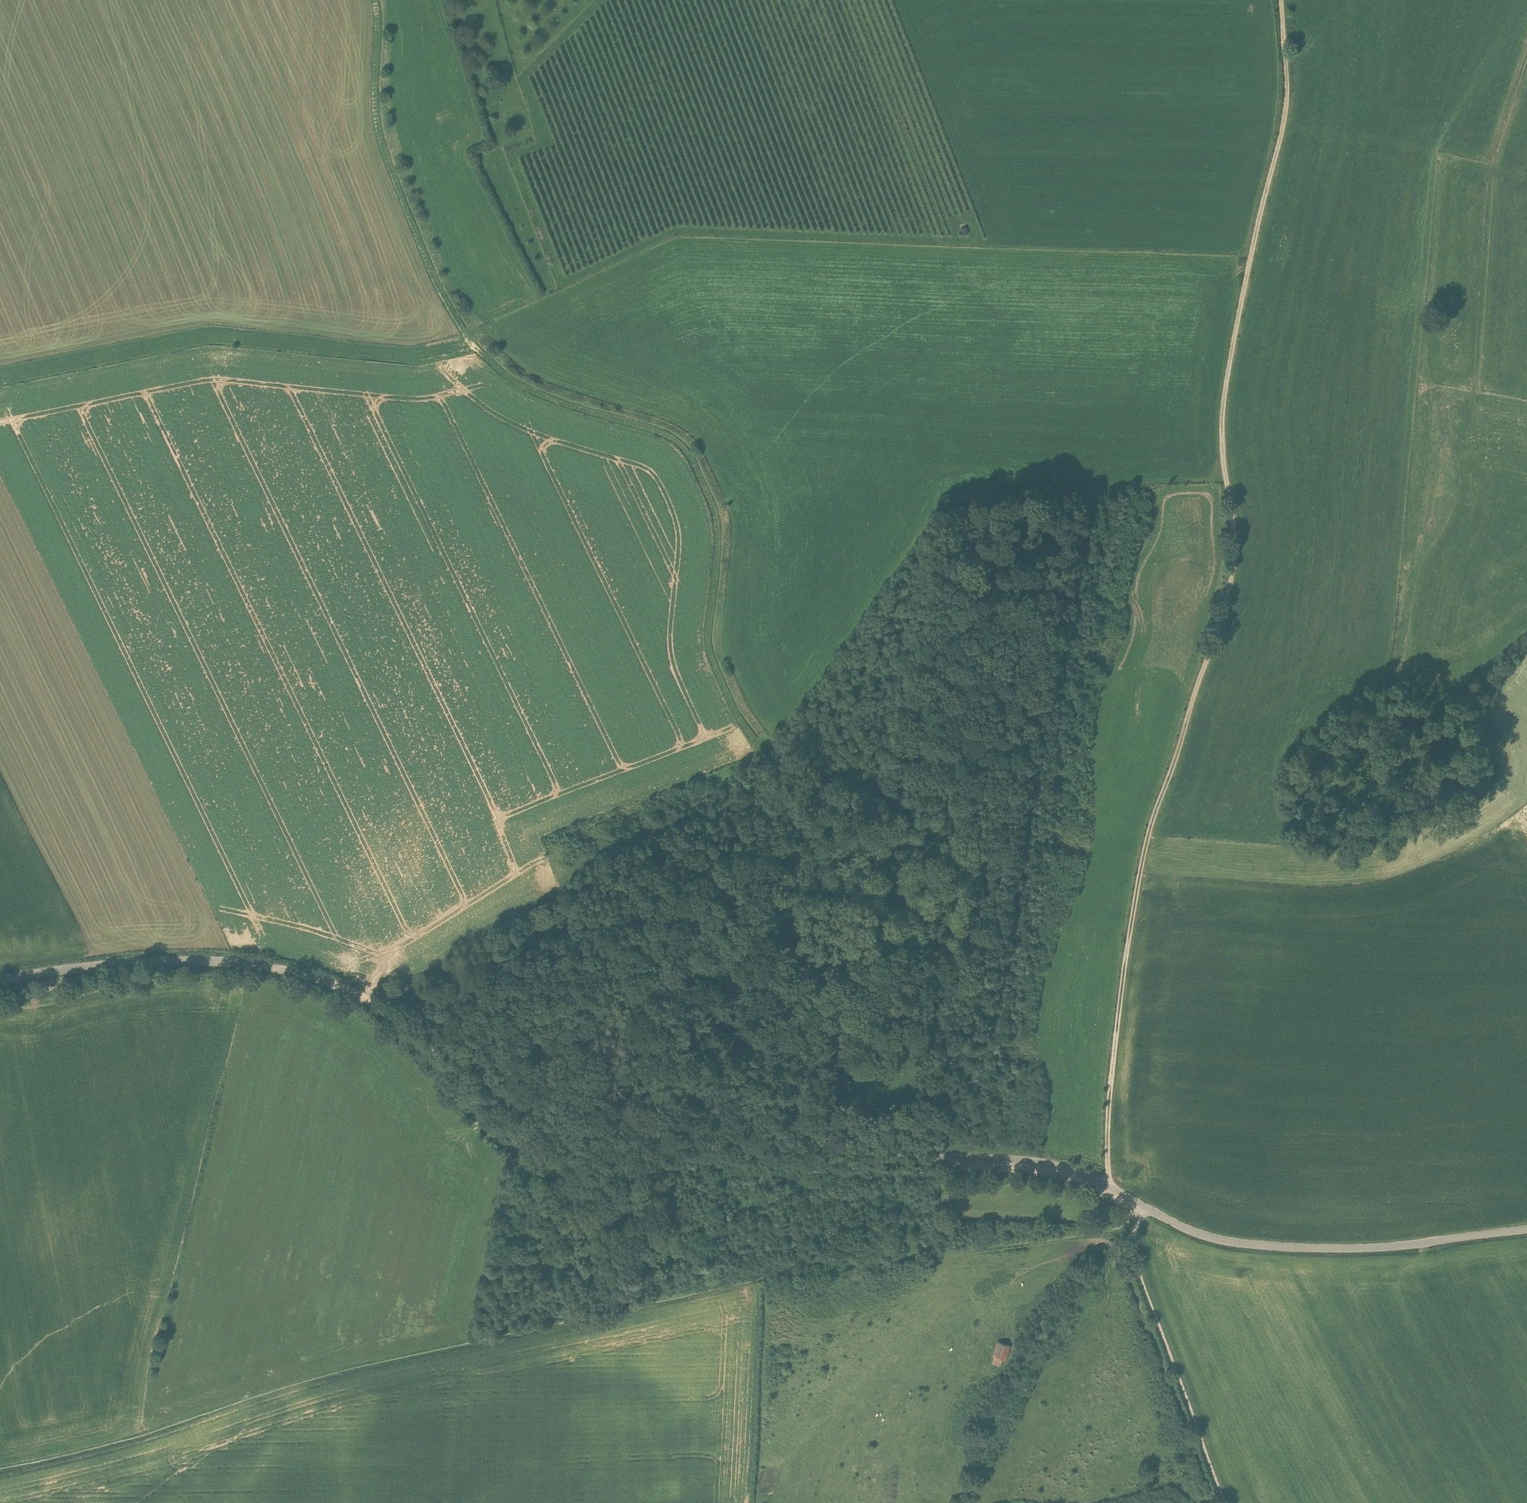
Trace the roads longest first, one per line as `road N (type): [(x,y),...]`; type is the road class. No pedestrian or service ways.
road 1 (unclassified): [(0,978),(197,960),(268,966),(333,983),(398,1022),(517,1146),(572,1178),(687,1147),(845,1160),(1018,1159),(1070,1169),(1186,1229),(1236,1242),(1364,1248),(1526,1229)]
road 2 (track): [(1280,0),(1284,119),(1222,410),(1234,560),(1138,884),(1108,1110),(1109,1185)]
road 3 (track): [(1137,1226),(1142,1284),(1223,1502)]

